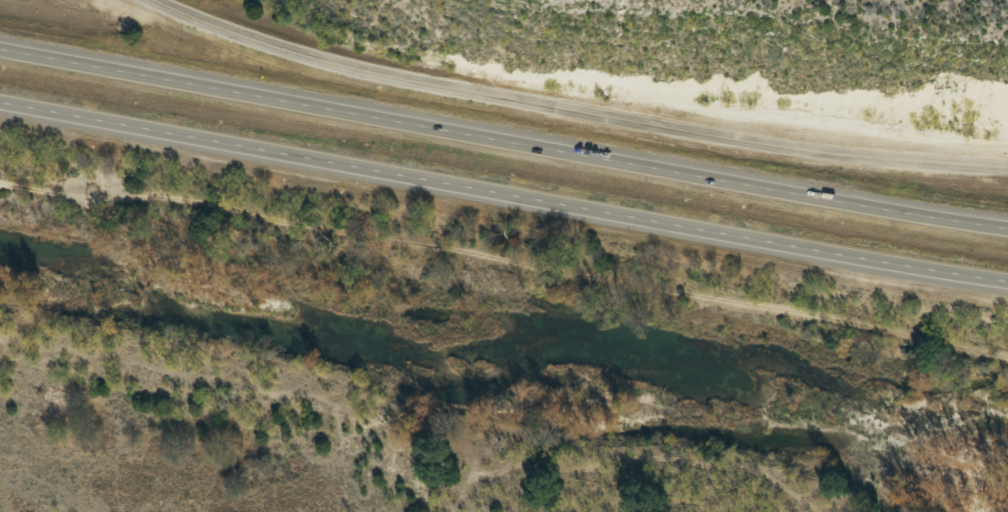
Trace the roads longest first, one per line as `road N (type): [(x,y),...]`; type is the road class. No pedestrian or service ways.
road 1 (motorway): [(1007,223),(464,137),(0,47)]
road 2 (motorway): [(0,107),(1007,283)]
road 3 (secondary): [(1007,164),(679,125),(351,71),(230,32),(162,0)]

